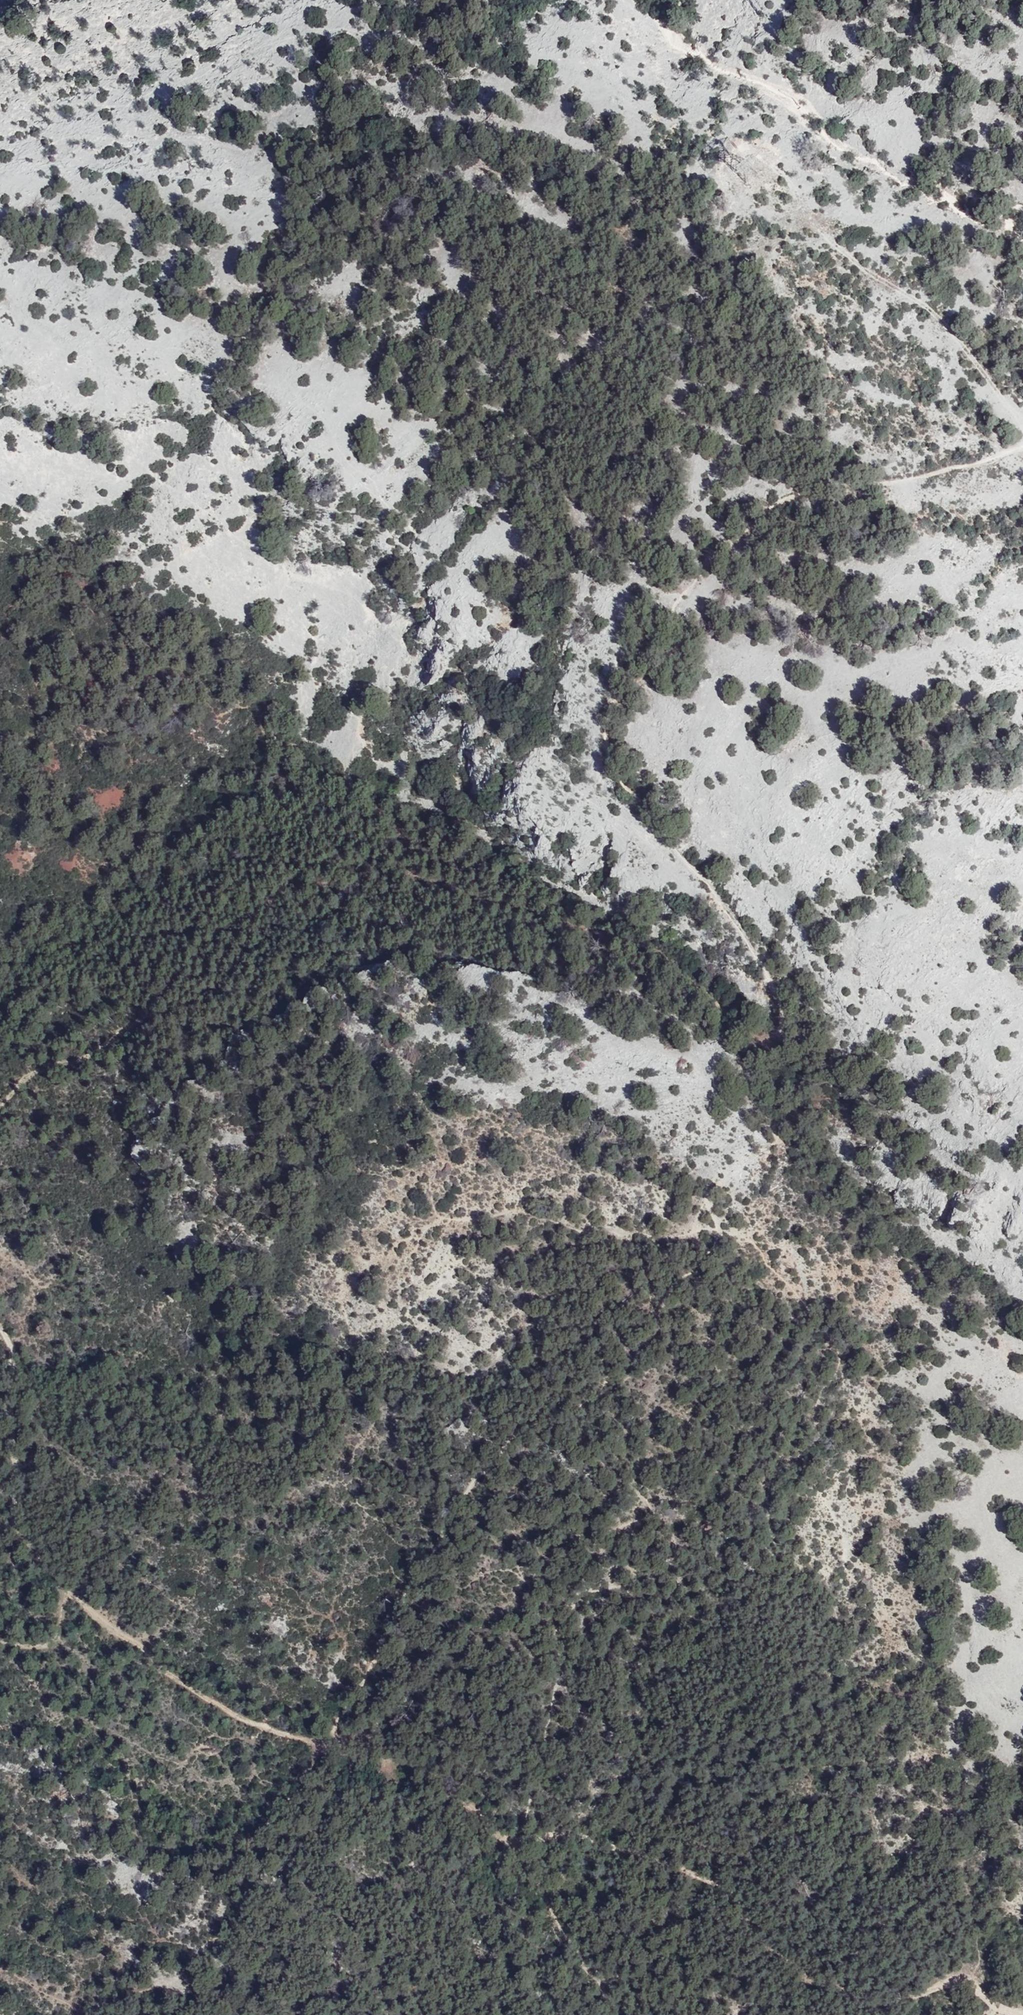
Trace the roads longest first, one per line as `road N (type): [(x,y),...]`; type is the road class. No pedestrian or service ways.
road 1 (track): [(1022,2014),(989,2000),(974,1971),(911,1997),(846,1988),(808,1971),(731,1882),(606,1845),(546,1849)]
road 2 (track): [(0,1643),(56,1641),(66,1595),(183,1685),(249,1722),(331,1747)]
road 3 (track): [(0,1328),(15,1362),(11,1515),(82,1604)]
road 4 (track): [(331,1747),(417,1765),(494,1833),(546,1849)]

